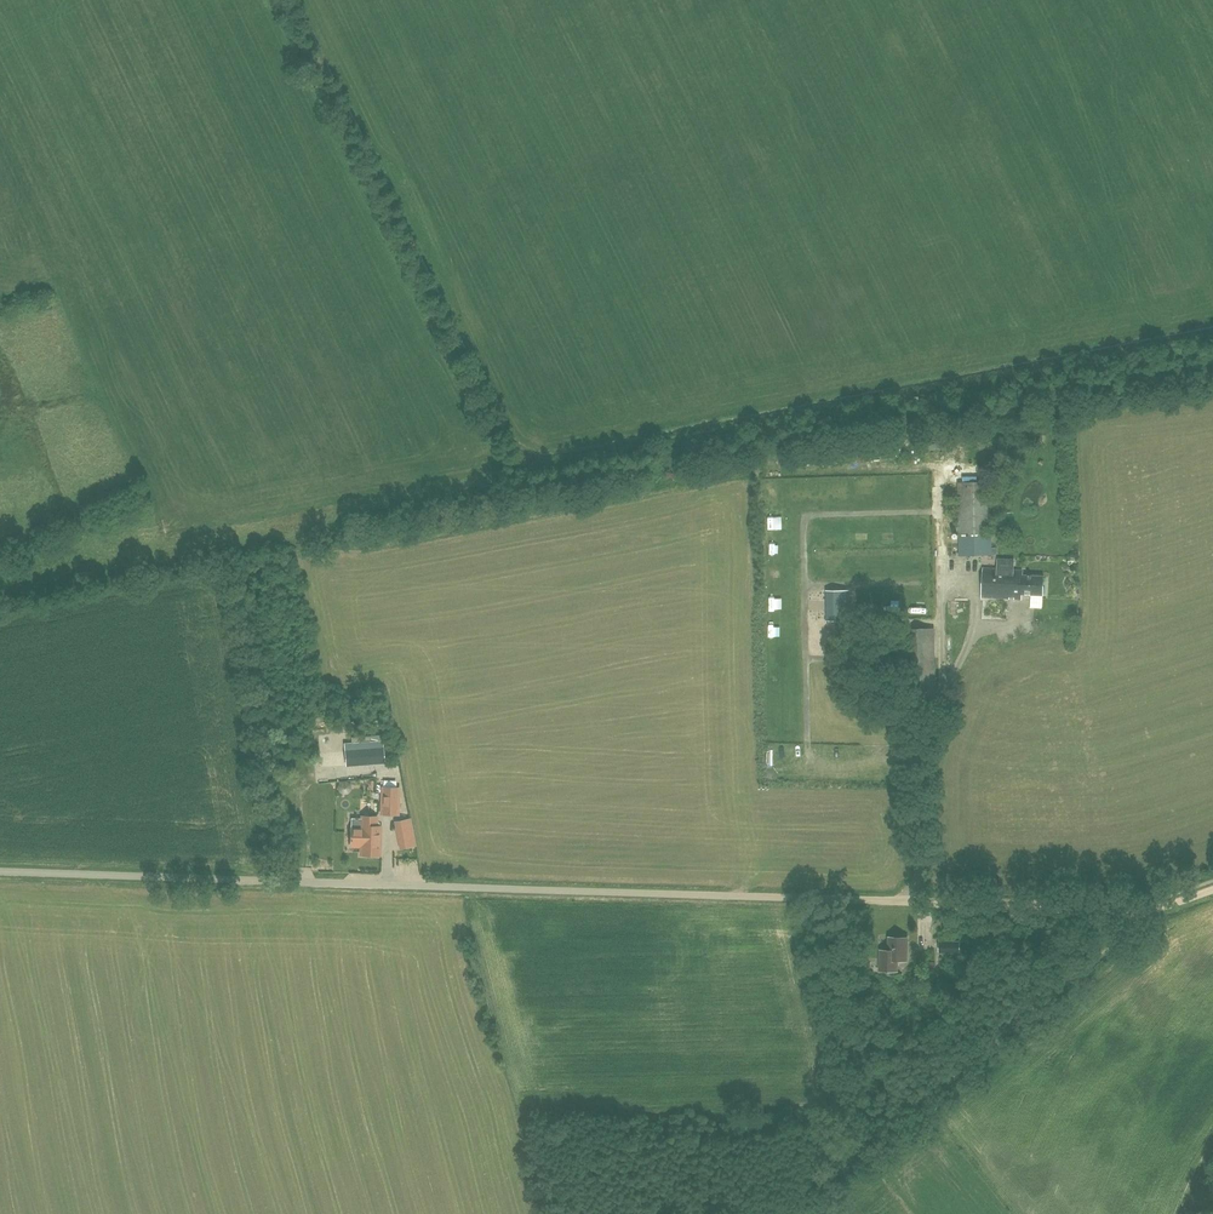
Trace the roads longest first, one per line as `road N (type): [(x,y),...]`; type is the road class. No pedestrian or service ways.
road 1 (unclassified): [(955,902),(0,872)]
road 2 (track): [(1145,909),(800,1213)]
road 3 (track): [(955,902),(1145,909)]

